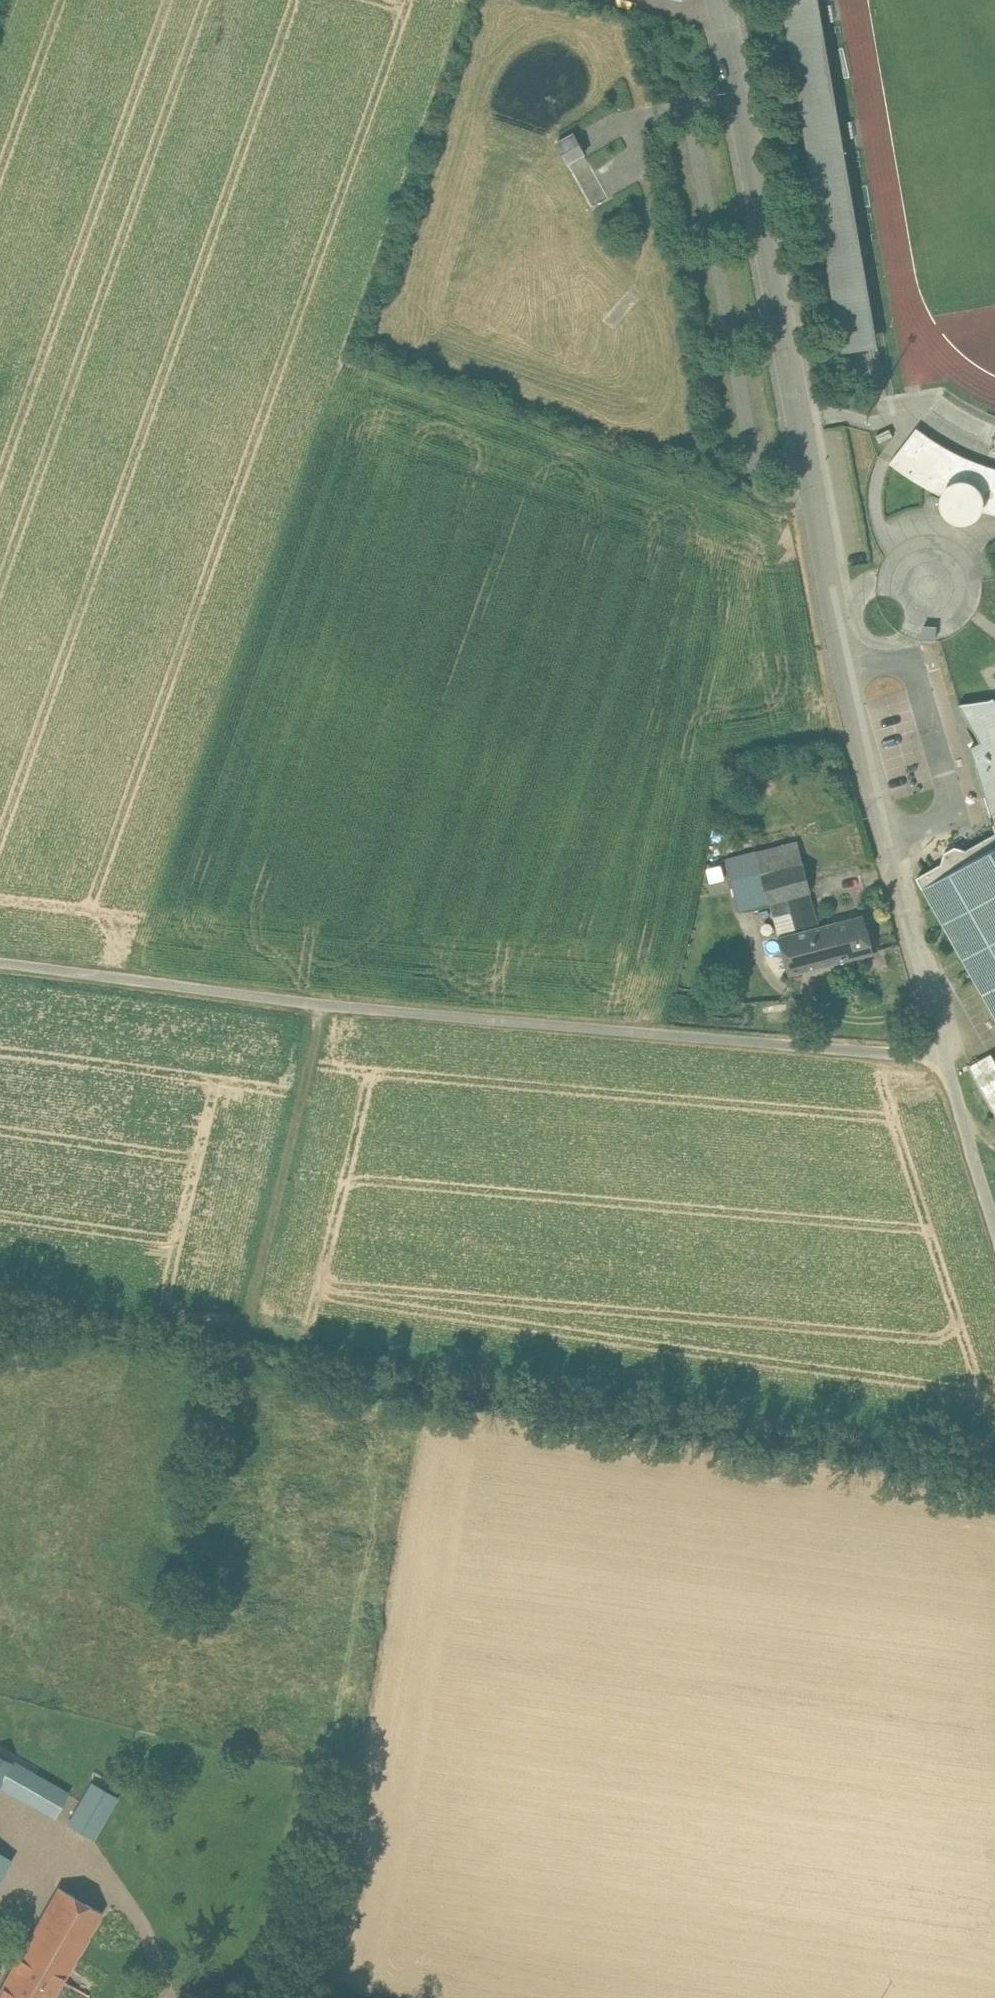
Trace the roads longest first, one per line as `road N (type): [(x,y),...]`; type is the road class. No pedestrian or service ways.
road 1 (residential): [(733,19),(845,656),(943,1055),(994,1220)]
road 2 (track): [(943,1055),(318,1003),(0,964)]
road 3 (track): [(318,1003),(237,1378)]
road 4 (track): [(169,1997),(132,1907),(78,1861),(39,1843),(0,1901)]

